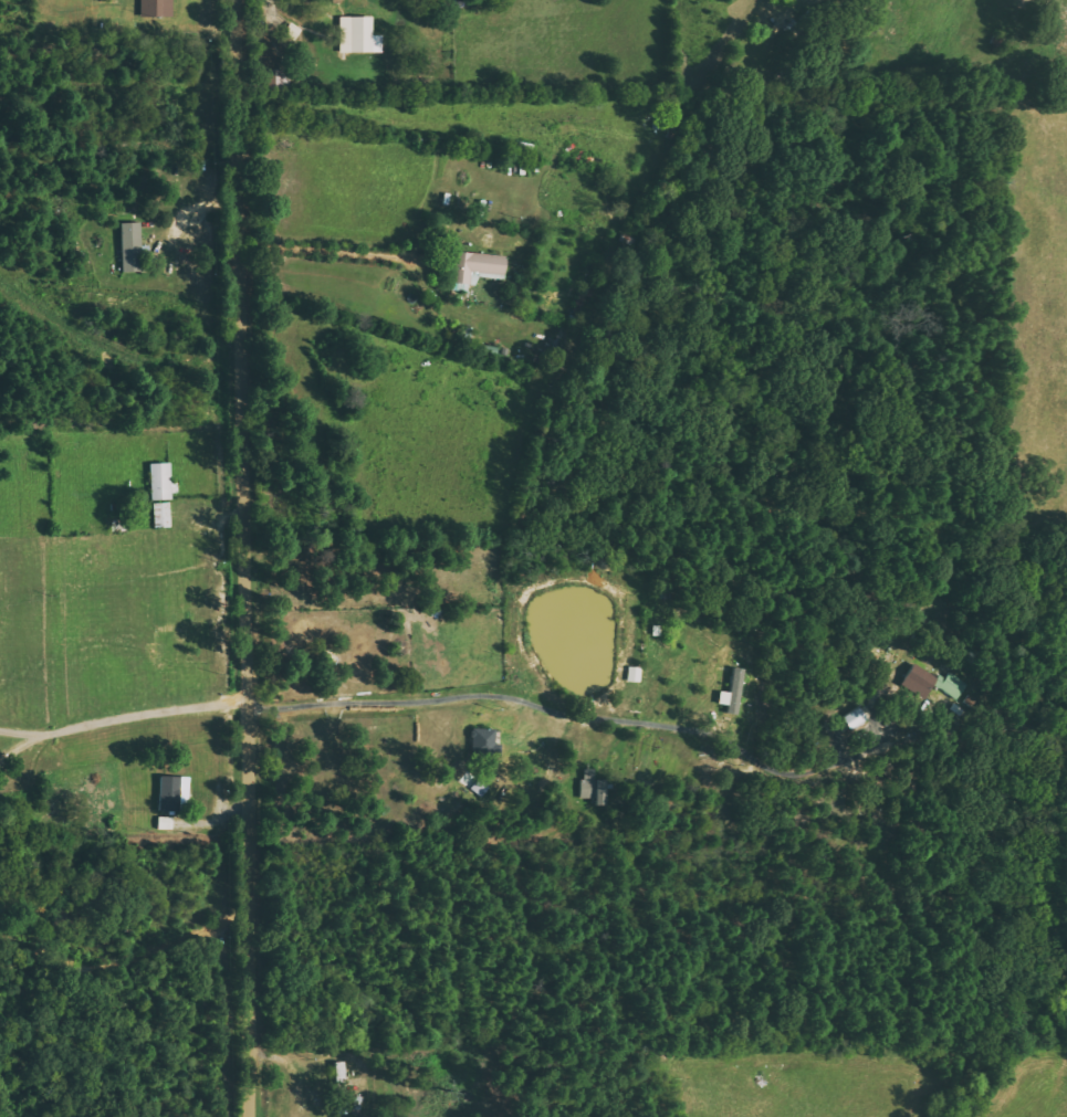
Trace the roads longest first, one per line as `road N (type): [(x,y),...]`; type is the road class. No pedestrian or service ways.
road 1 (residential): [(252,1116),(253,485),(243,376),(238,0)]

